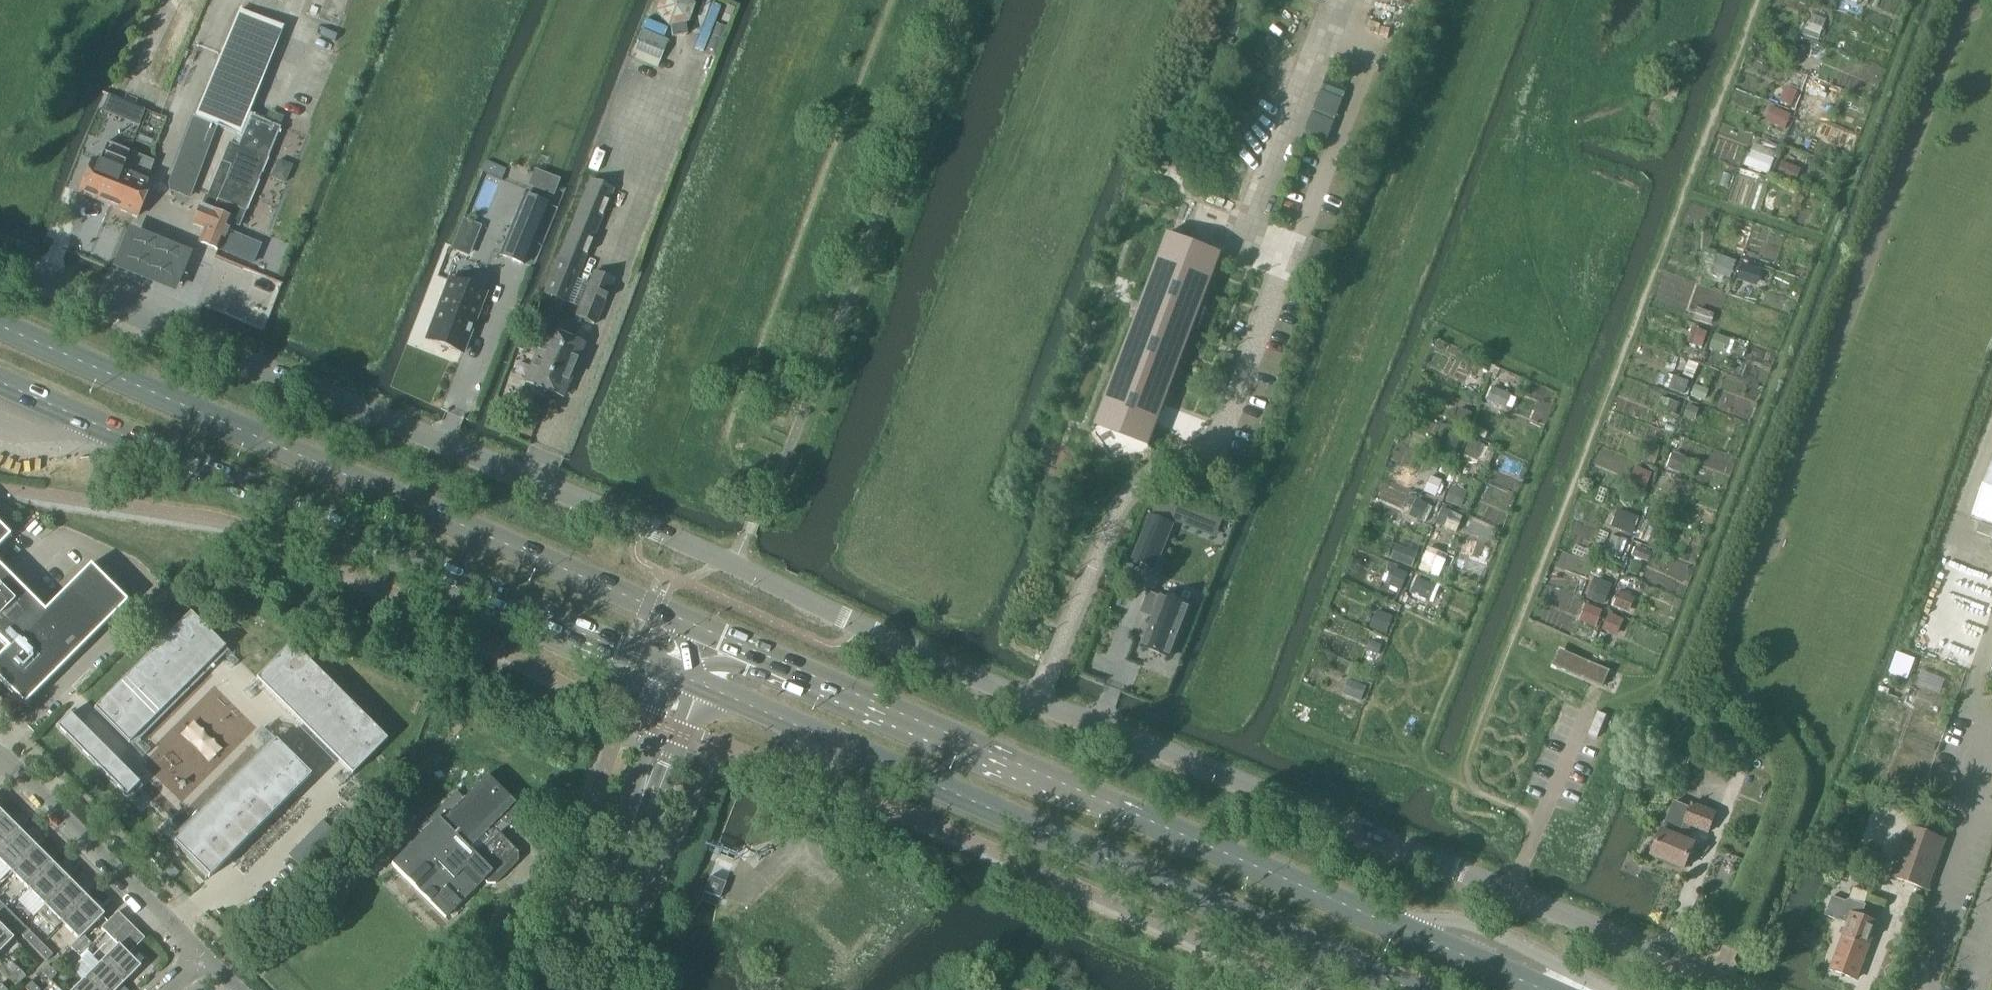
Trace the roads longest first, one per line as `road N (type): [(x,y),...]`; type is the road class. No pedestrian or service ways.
road 1 (unclassified): [(1733,989),(939,662),(222,348),(0,261)]
road 2 (track): [(1458,784),(1758,0)]
road 3 (trunk): [(1536,989),(793,668)]
road 4 (trunk): [(694,681),(1412,989)]
road 5 (track): [(1458,784),(1399,760),(1339,754),(1280,727),(1431,328),(1457,298),(1529,252)]
road 6 (trunk): [(679,619),(0,325)]
road 7 (trunk): [(0,381),(675,674)]
road 8 (track): [(896,0),(728,427),(738,472),(771,492)]
road 9 (residential): [(198,963),(0,765)]
road 10 (tertiary): [(566,989),(642,799)]
road 11 (tertiary): [(675,674),(640,770),(642,799)]
road 12 (tertiary): [(642,799),(694,681)]
road 13 (trunk): [(793,668),(679,619)]

